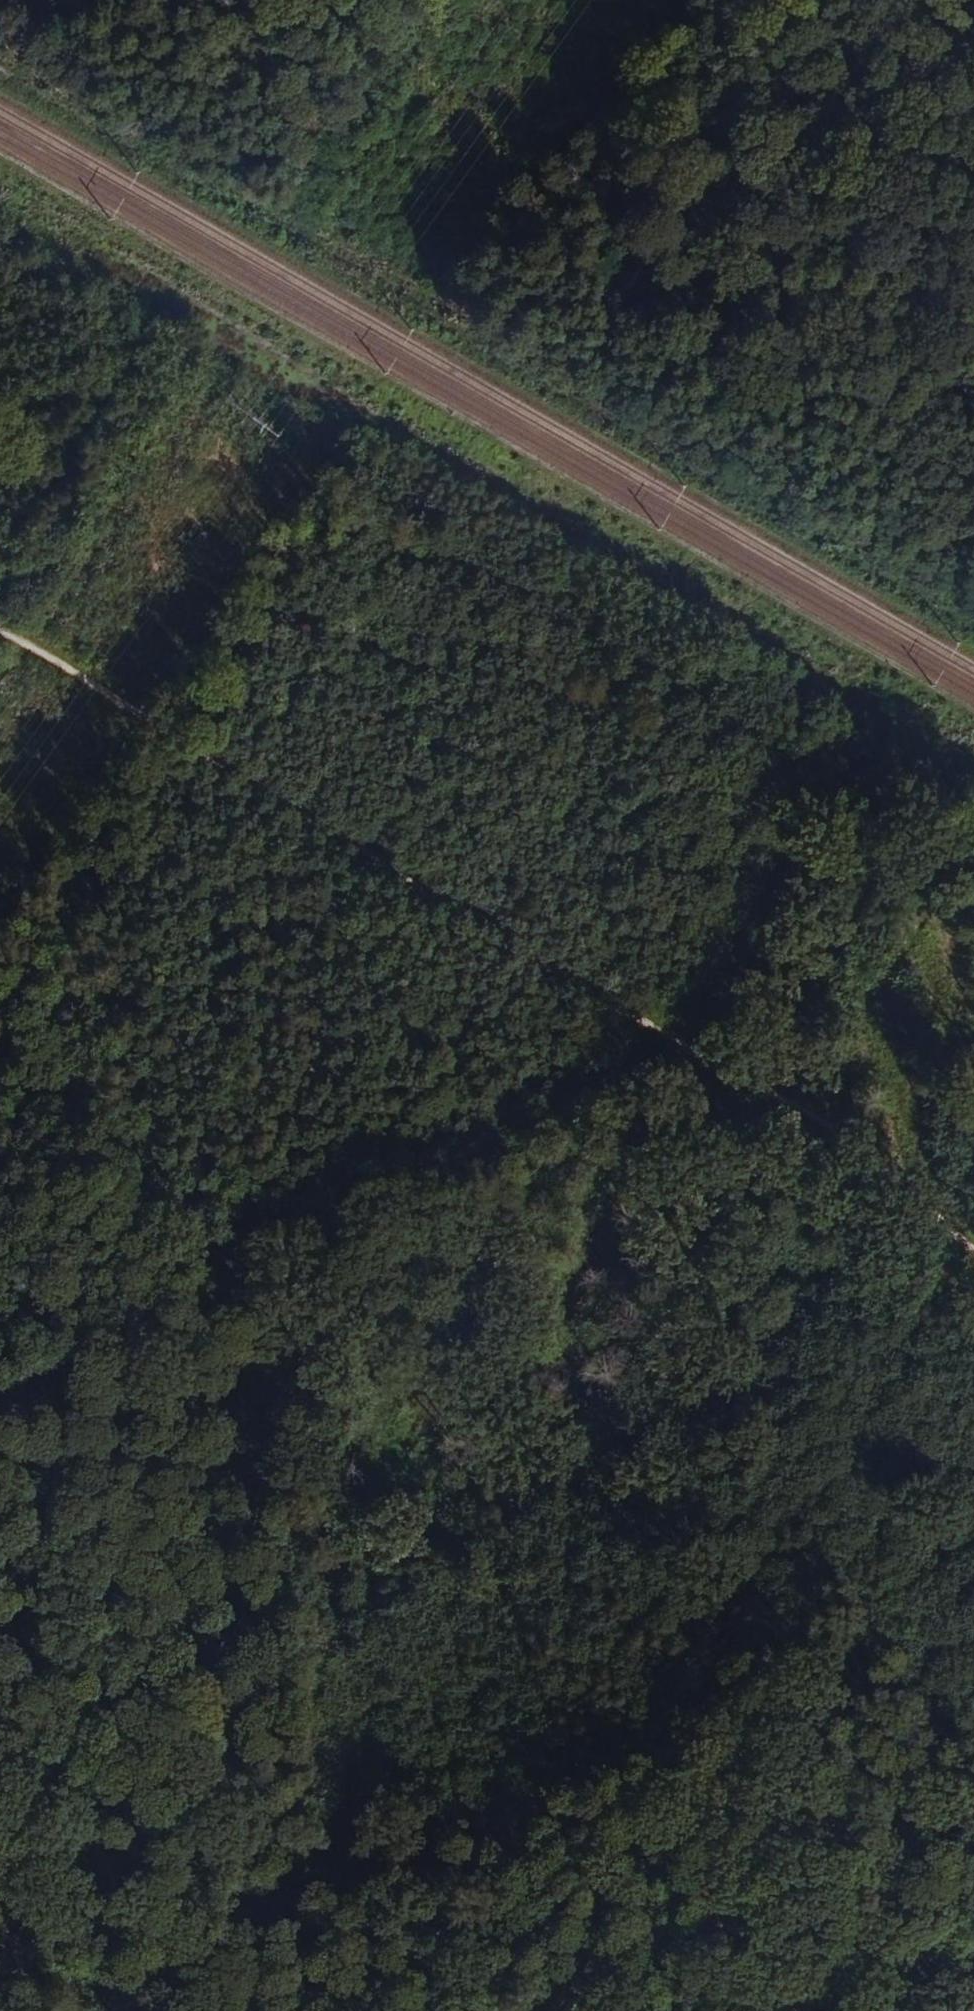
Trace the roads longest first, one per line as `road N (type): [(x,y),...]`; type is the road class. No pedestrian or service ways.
road 1 (track): [(0,633),(835,1128),(973,1248)]
road 2 (track): [(0,1885),(79,2010)]

